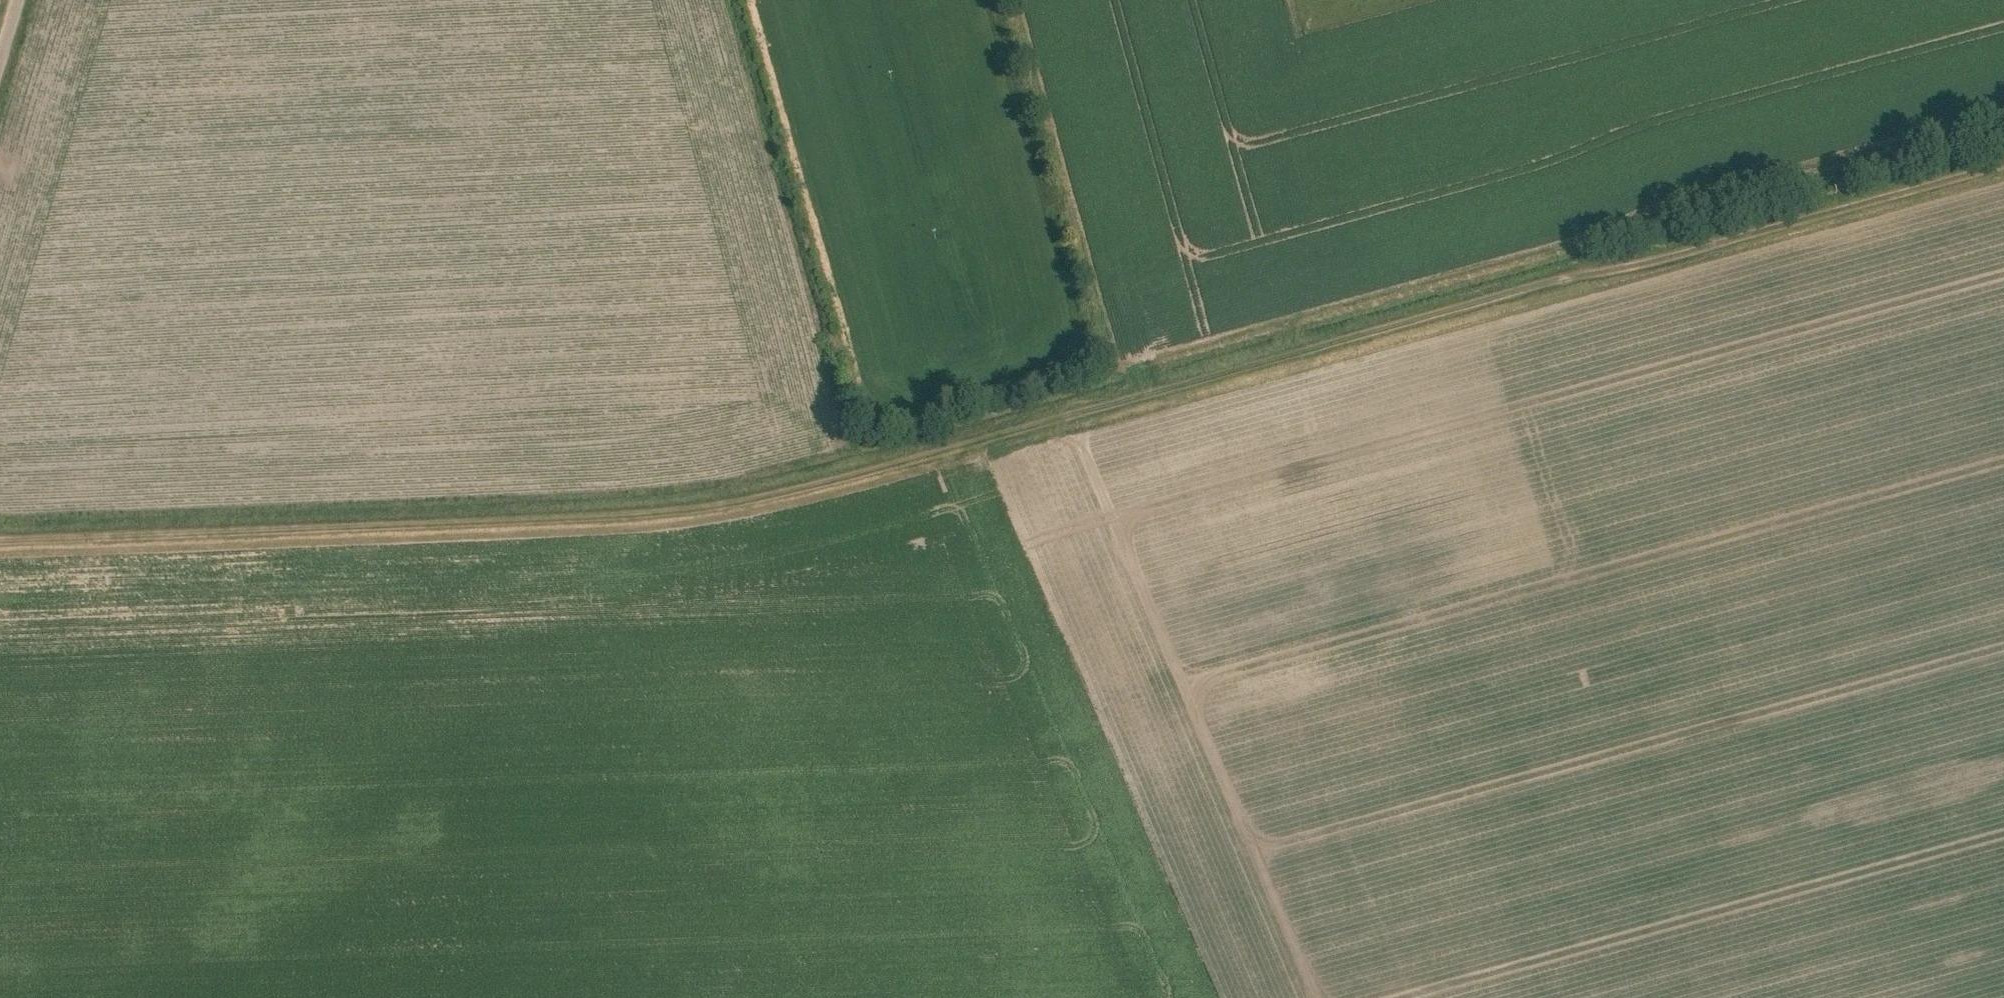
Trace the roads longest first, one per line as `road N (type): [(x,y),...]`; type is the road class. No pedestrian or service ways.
road 1 (track): [(0,539),(670,511),(748,499),(2003,161)]

